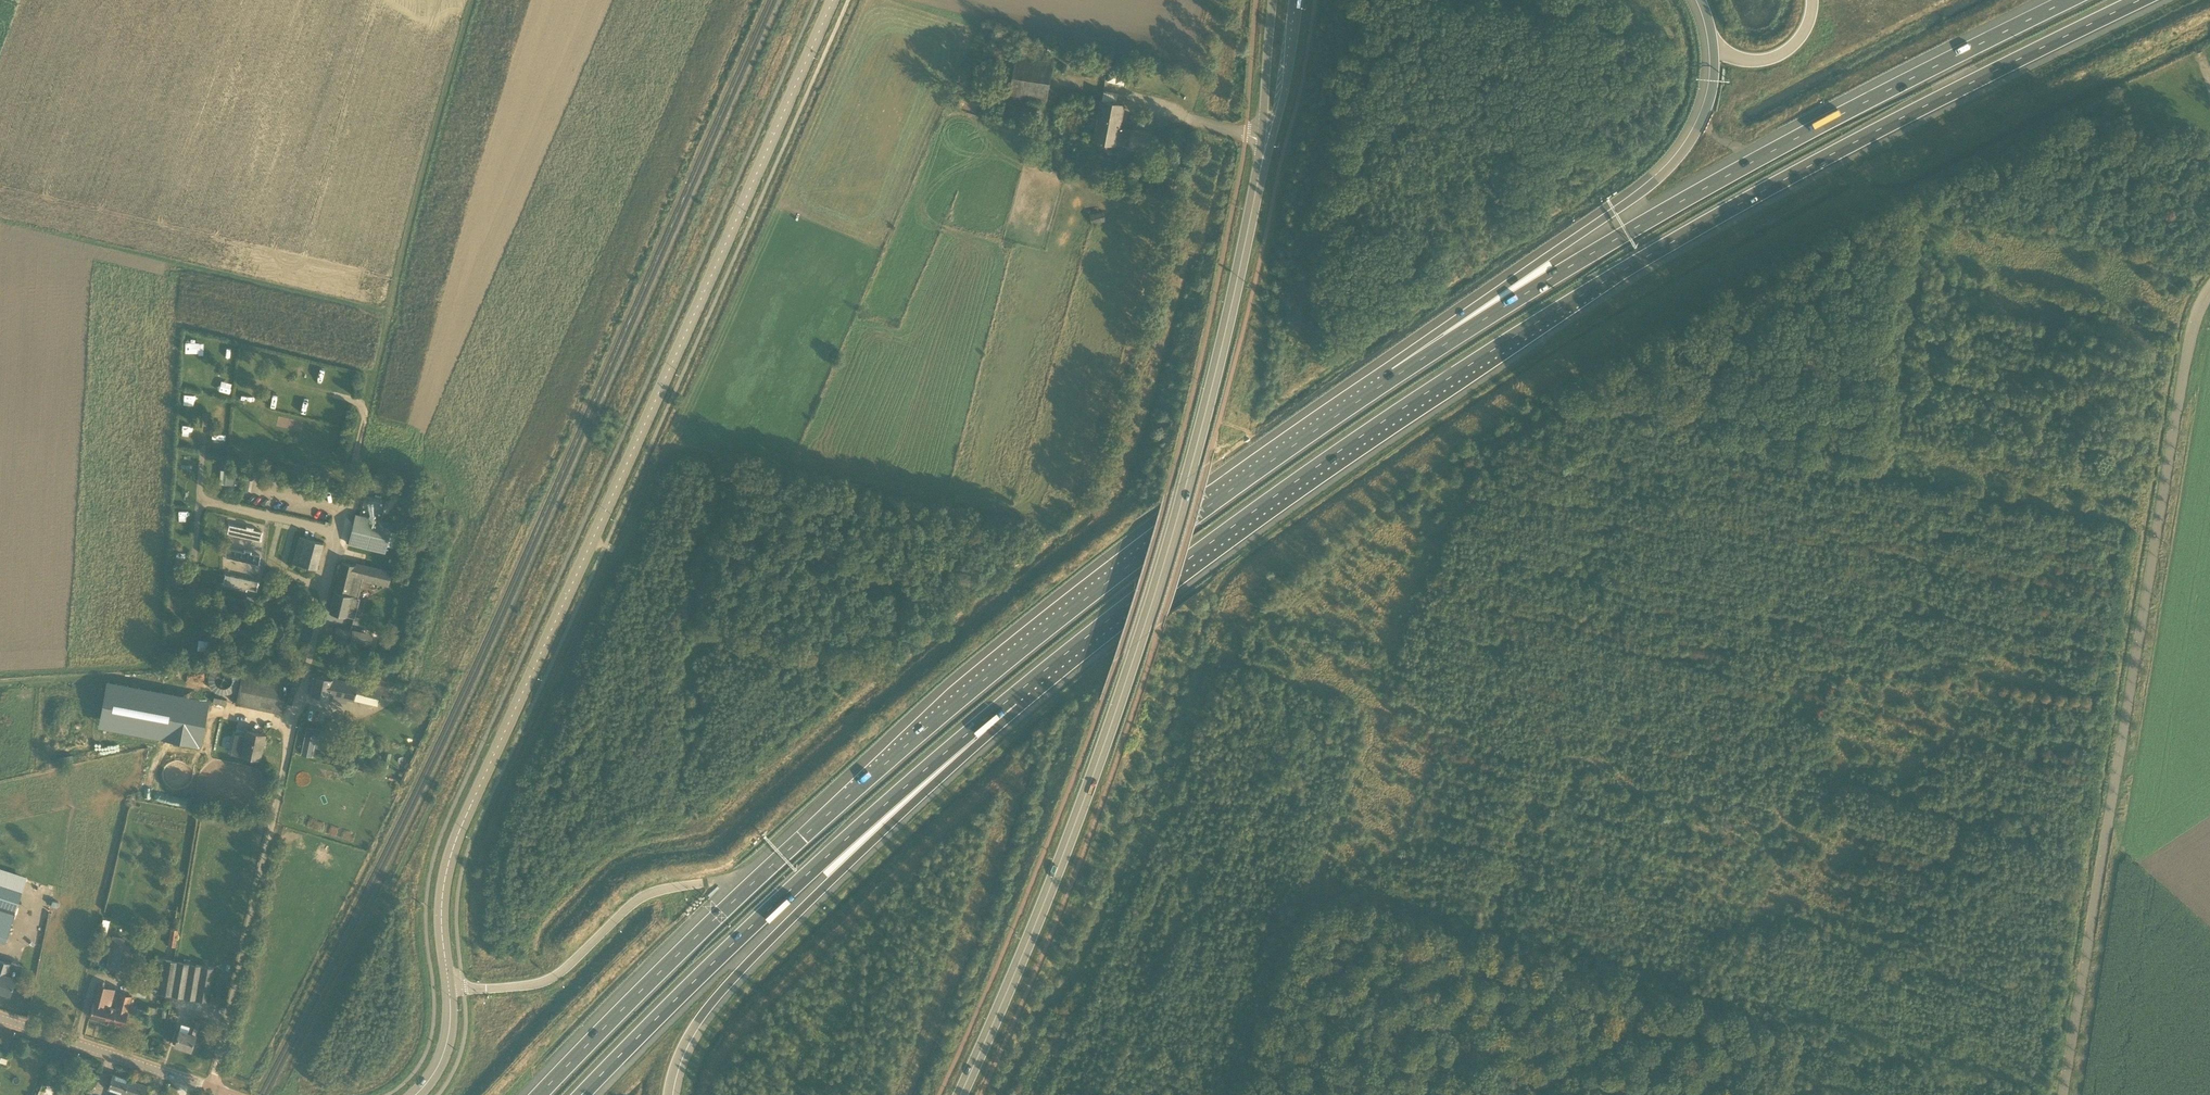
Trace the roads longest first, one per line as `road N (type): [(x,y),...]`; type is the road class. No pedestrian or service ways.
road 1 (motorway): [(1061,658),(1264,505),(1700,222),(2139,0)]
road 2 (tertiary): [(833,0),(454,845),(441,925),(450,1031),(415,1094)]
road 3 (motorway): [(1380,388),(1121,572),(899,752),(751,884),(541,1094)]
road 4 (secondary): [(960,1094),(1049,891),(1140,639),(1188,477),(1265,151)]
road 5 (unclassified): [(2062,1094),(2192,334),(2209,291)]
road 6 (motorway): [(2070,0),(1632,229),(1380,388)]
road 7 (motorway): [(582,1094),(812,870),(1061,658)]
road 8 (unclassified): [(211,1089),(357,469)]
road 9 (motorway): [(667,1094),(690,1032),(741,968),(1020,706),(1061,658)]
road 10 (motorway): [(1700,0),(1713,75),(1680,154),(1637,195),(1445,326),(1380,388)]
road 11 (track): [(357,469),(405,230),(478,0)]
road 12 (tertiary): [(211,1089),(0,1019)]
road 13 (secondary): [(1265,151),(1296,0)]
road 14 (secondary): [(1274,0),(1265,151)]

